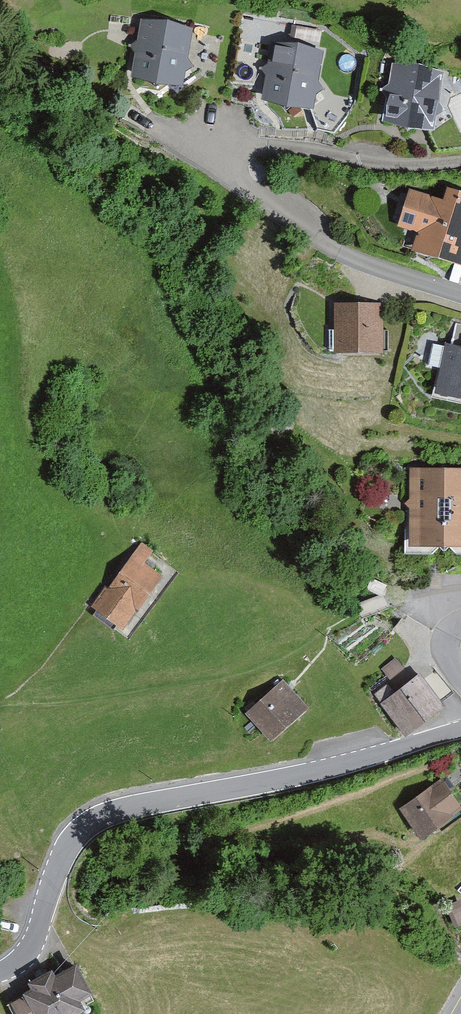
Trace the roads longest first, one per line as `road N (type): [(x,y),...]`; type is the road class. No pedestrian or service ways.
road 1 (tertiary): [(460,731),(126,809),(85,826),(60,859),(26,955),(0,972)]
road 2 (track): [(454,626),(425,597),(386,600),(275,661),(217,678),(0,705)]
road 3 (residential): [(460,294),(352,261),(236,175),(228,147)]
road 4 (residential): [(228,147),(260,142),(374,162),(460,163)]

